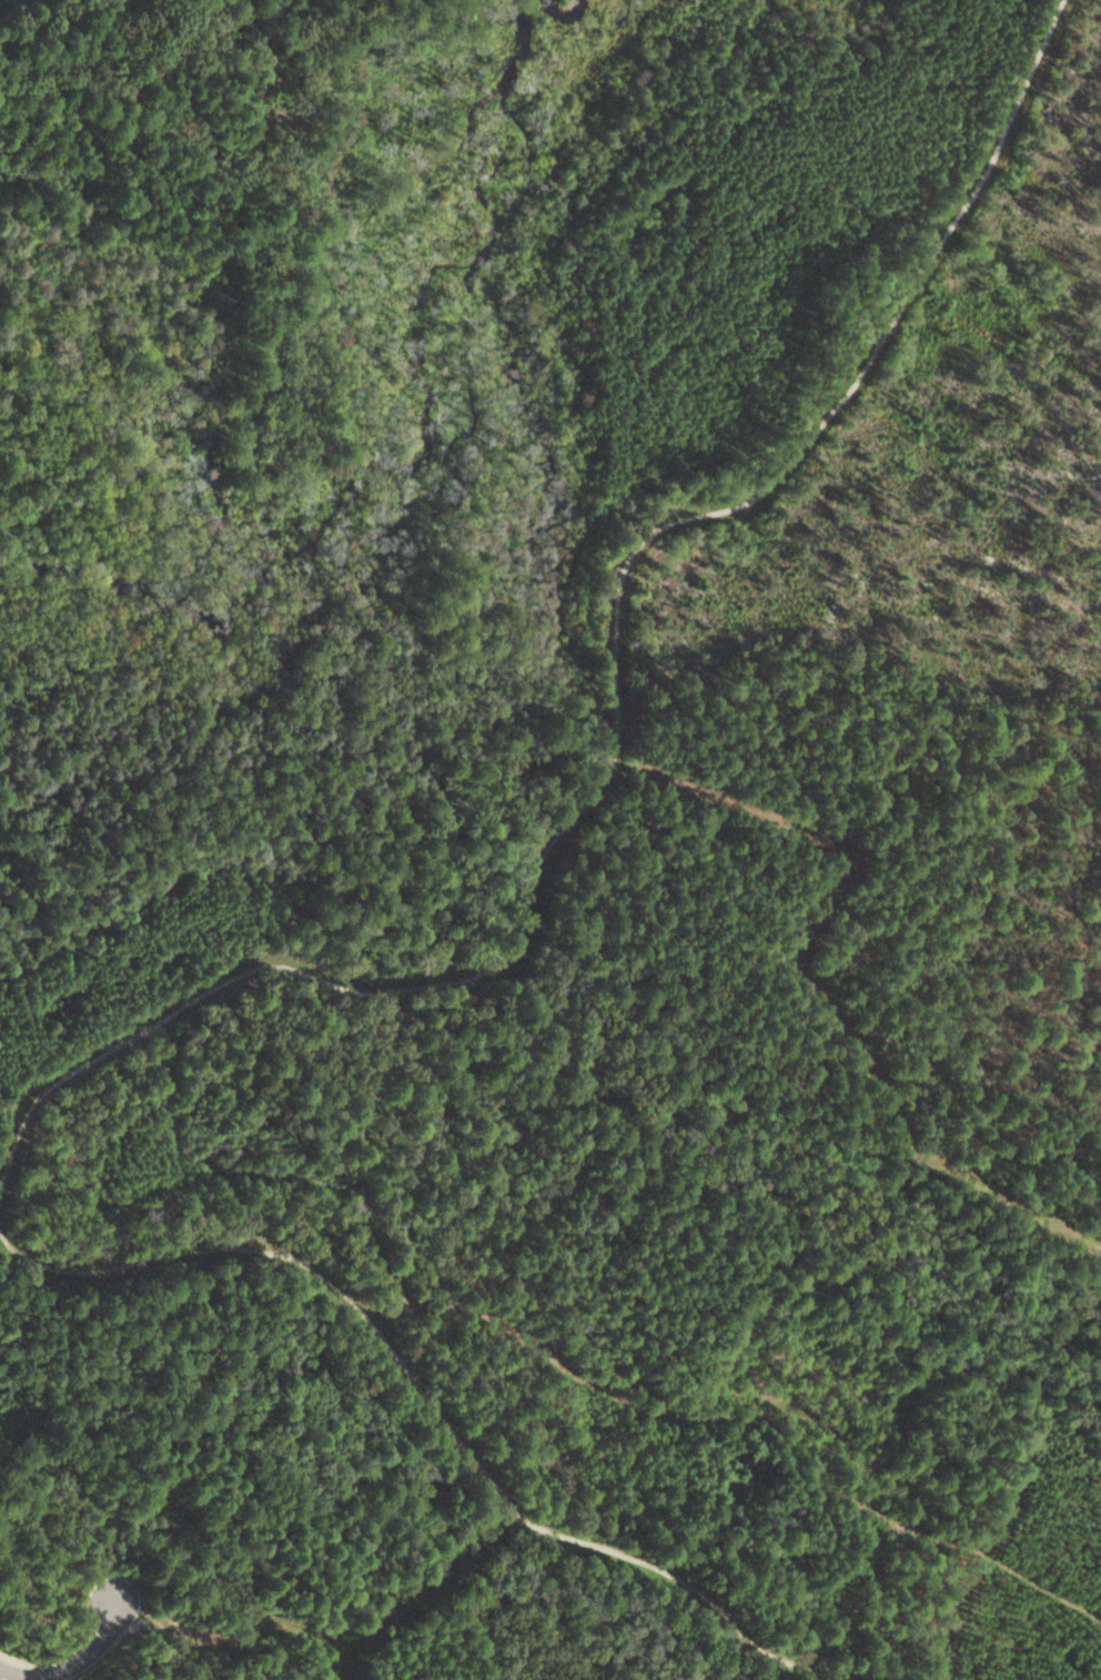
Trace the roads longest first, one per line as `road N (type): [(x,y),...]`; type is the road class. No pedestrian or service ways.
road 1 (residential): [(0,1674),(87,1664),(117,1630),(121,1607)]

